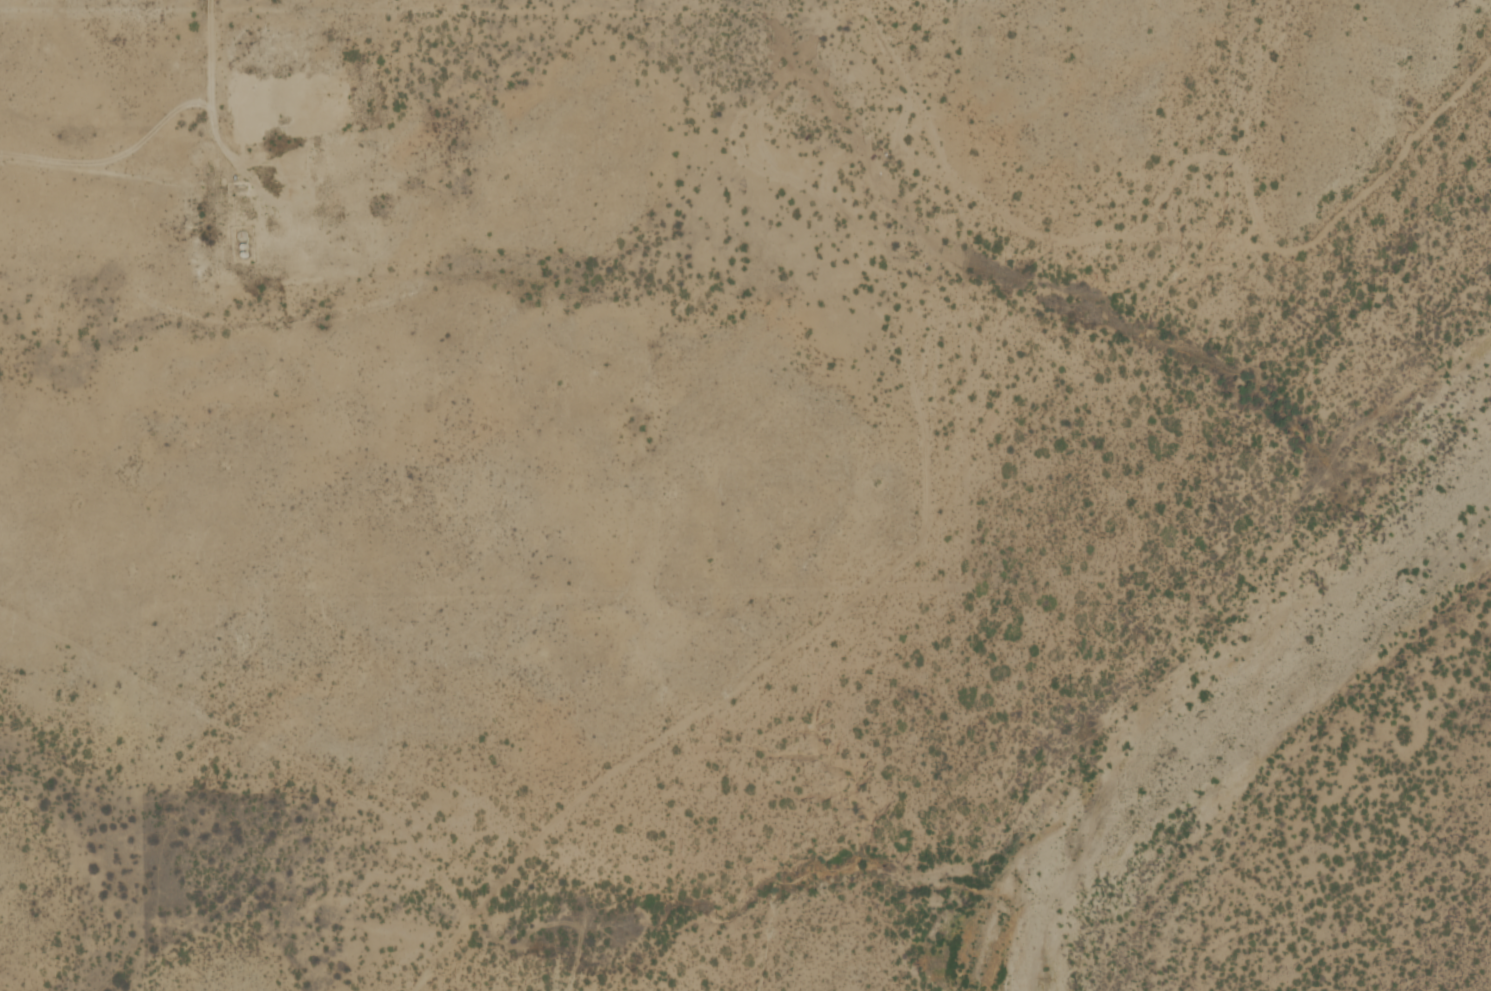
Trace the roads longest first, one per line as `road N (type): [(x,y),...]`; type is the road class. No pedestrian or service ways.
road 1 (residential): [(357,990),(443,713),(536,516),(824,205),(911,67),(938,0)]

